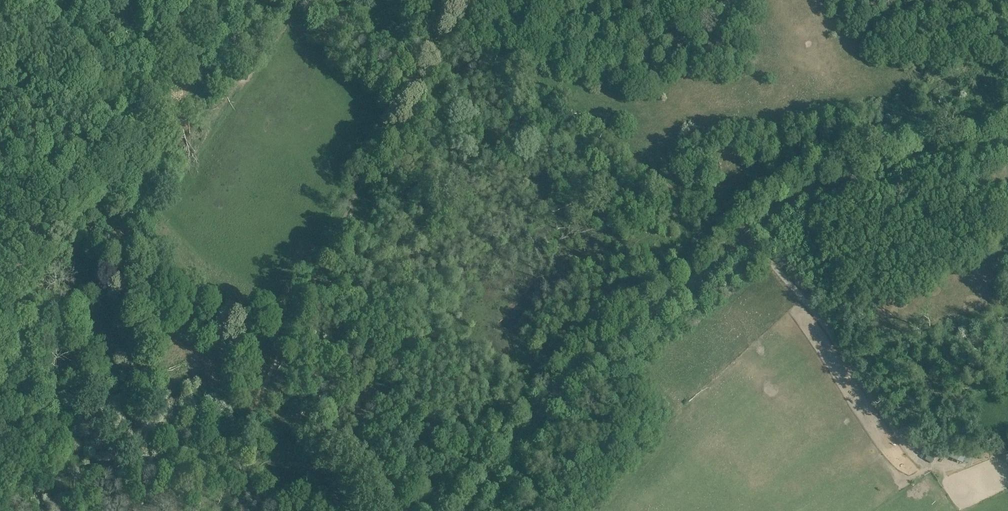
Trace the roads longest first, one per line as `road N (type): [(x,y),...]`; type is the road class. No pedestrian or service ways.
road 1 (unclassified): [(462,510),(582,377),(803,199),(866,174),(1007,140)]
road 2 (track): [(930,468),(889,425),(820,318),(751,239)]

